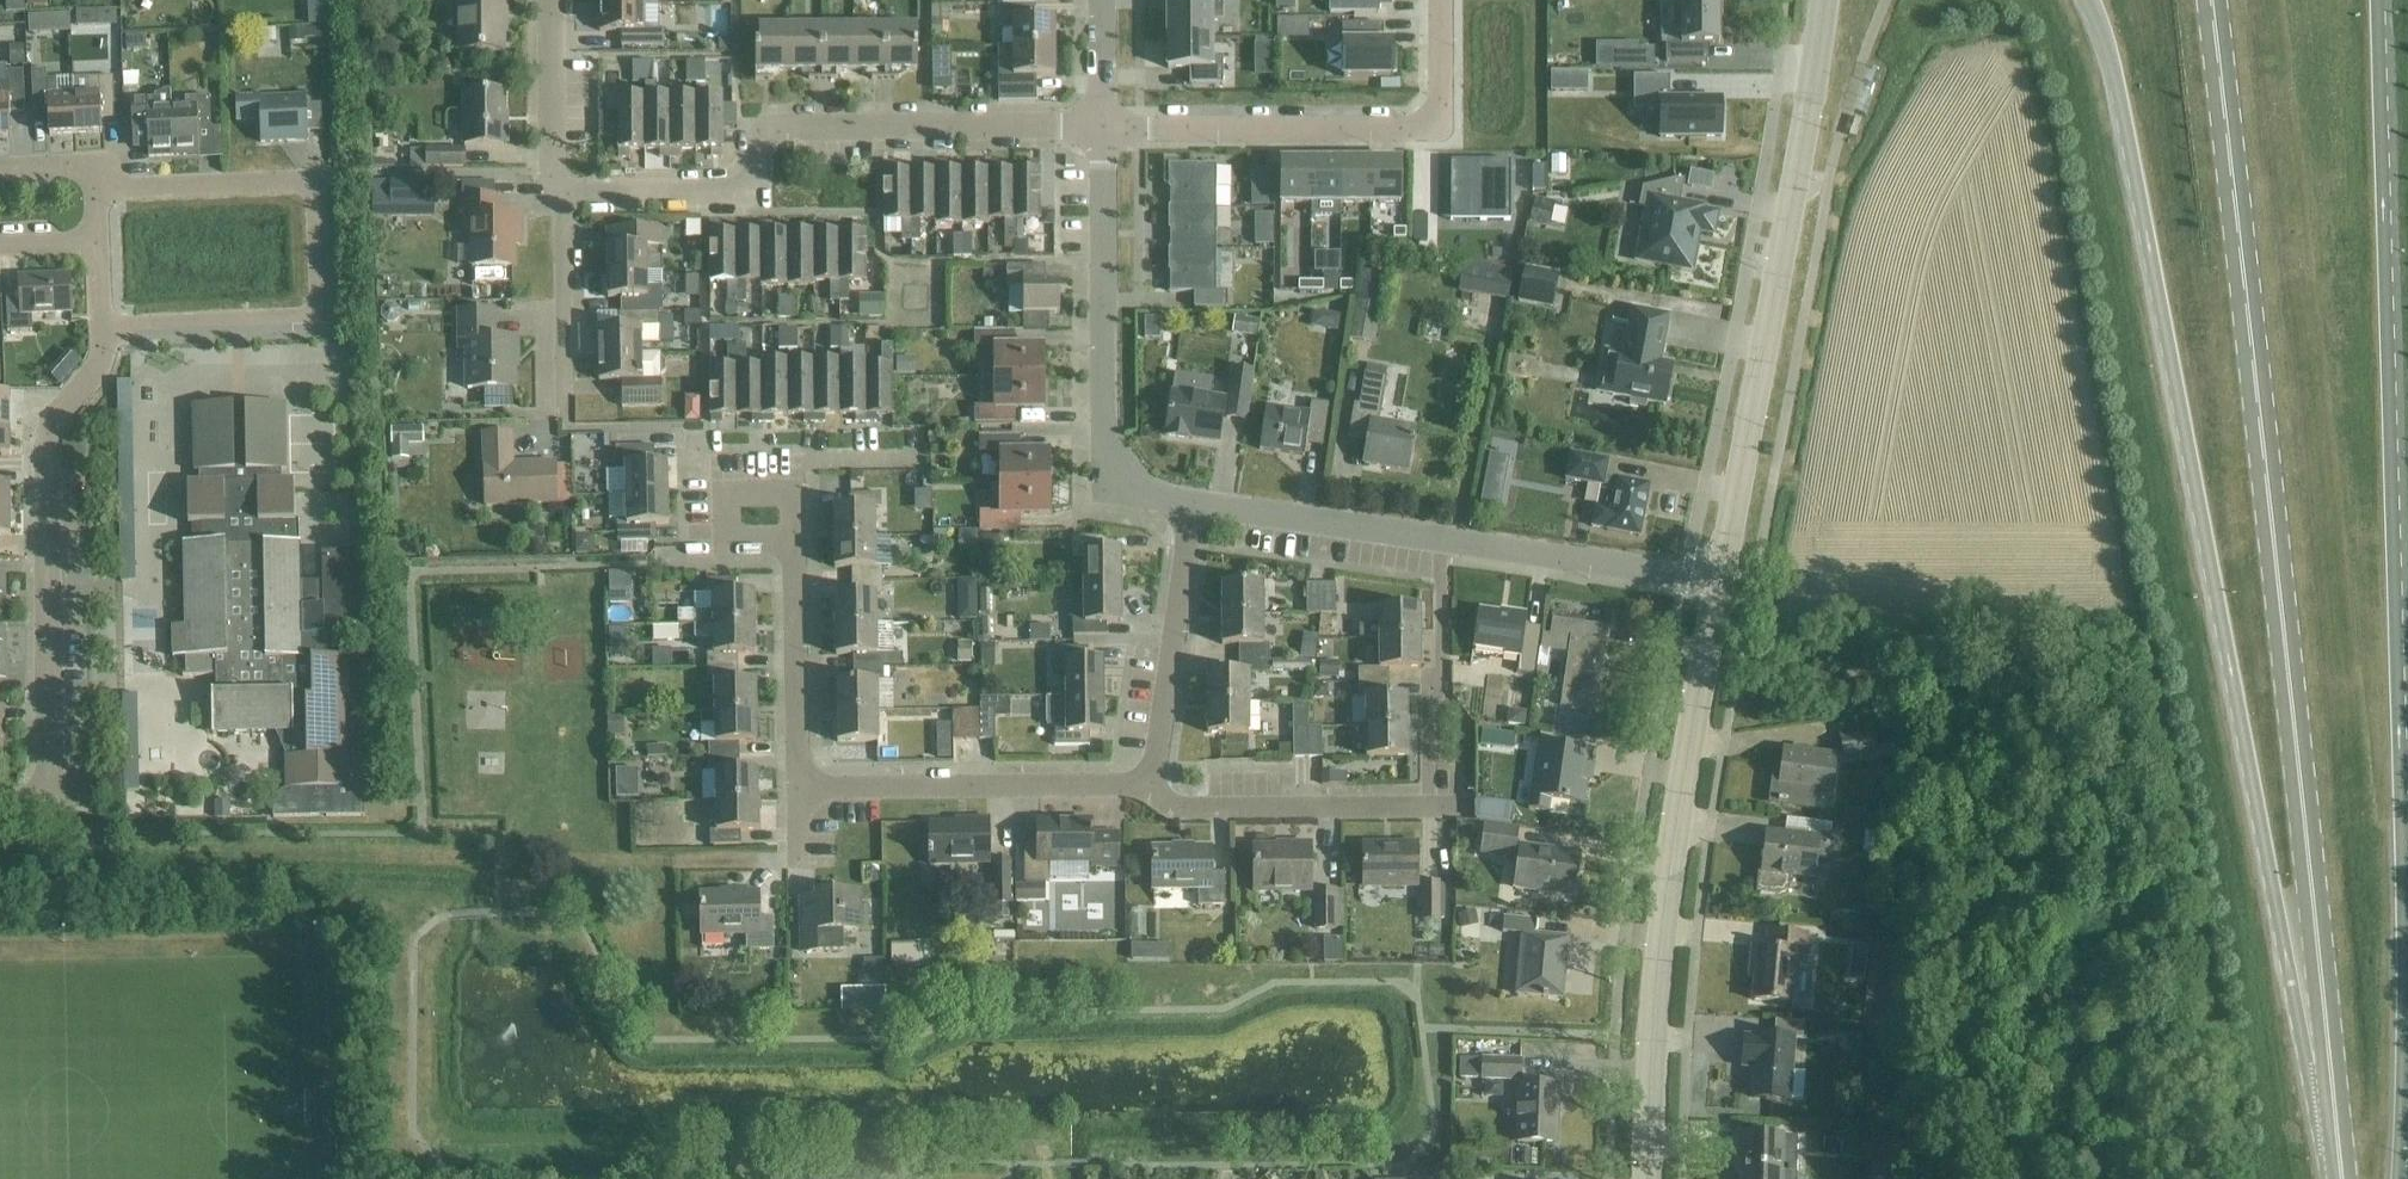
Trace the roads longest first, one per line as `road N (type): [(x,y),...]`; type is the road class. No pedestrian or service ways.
road 1 (secondary): [(2088,0),(2138,192),(2308,1078),(2339,1155)]
road 2 (tertiary): [(2211,0),(2339,1155)]
road 3 (track): [(1736,672),(1936,659),(1966,681),(2008,776),(2061,824),(2121,918),(2160,1049),(2178,1178)]
road 4 (secondary): [(2407,740),(2381,0)]
road 5 (tertiary): [(1653,1178),(1663,939),(1720,576)]
road 6 (residential): [(565,194),(735,192),(752,179),(753,125),(1105,129)]
road 7 (tertiary): [(1720,576),(1824,0)]
road 8 (residential): [(104,329),(323,319),(316,182),(100,188)]
road 9 (residential): [(1442,538),(1430,809),(1183,810),(1159,800),(1151,784)]
road 10 (residential): [(0,803),(47,802),(47,429),(103,362),(104,329)]
road 11 (residential): [(1439,0),(1440,101),(1414,124),(1105,129)]
road 12 (residential): [(1193,504),(1143,487),(1123,470),(1102,423),(1105,129)]
road 13 (track): [(2016,785),(2006,921),(1949,1038),(1970,1178)]
road 14 (residential): [(1151,784),(801,789)]
road 15 (residential): [(1151,784),(1193,504)]
road 16 (residential): [(1720,576),(1442,538)]
road 17 (residential): [(801,789),(797,532)]
road 18 (residential): [(1442,538),(1193,504)]
road 19 (residential): [(561,442),(565,194)]
road 20 (track): [(2165,1086),(2026,1139),(1969,1175)]
road 21 (residential): [(565,194),(549,173),(550,0)]
road 22 (residential): [(796,493),(725,494),(725,533),(797,532)]
road 23 (residential): [(796,493),(795,461),(920,460)]
road 24 (secondary): [(2397,1178),(2407,1048)]
road 25 (residential): [(1105,129),(1104,0)]

